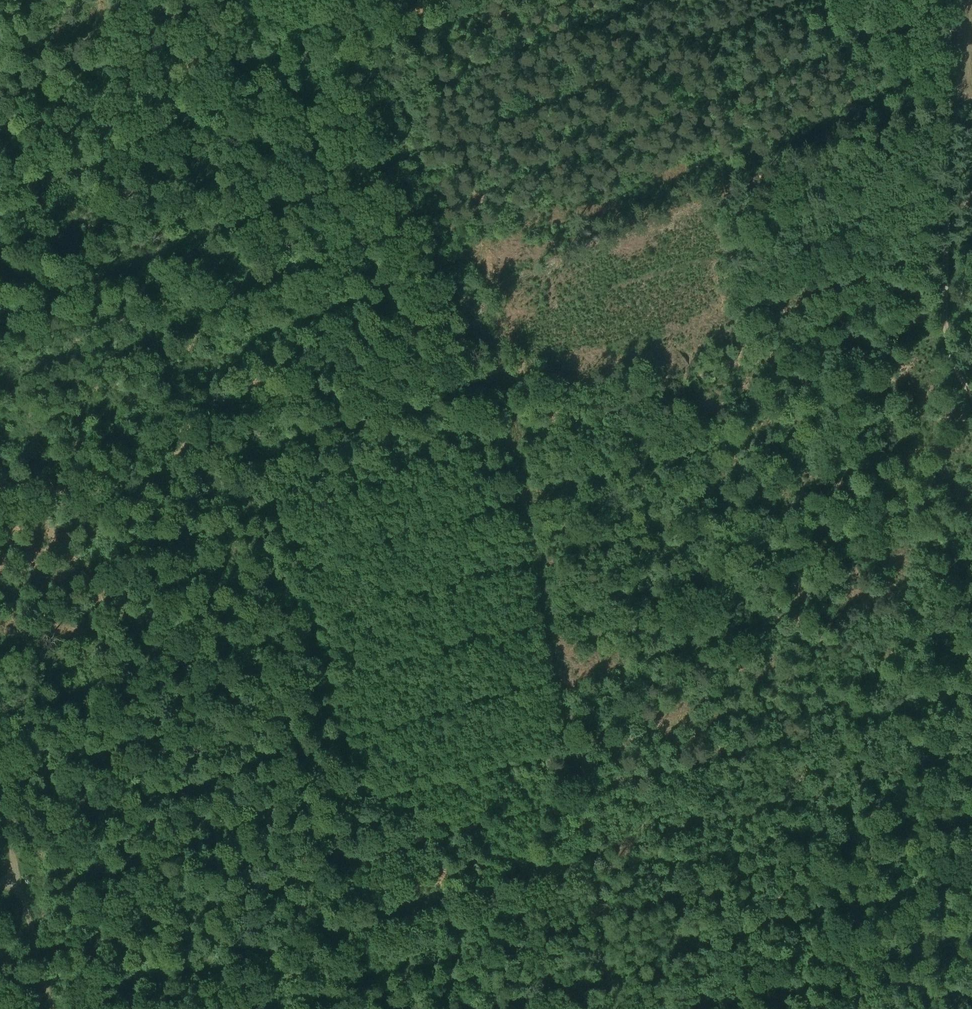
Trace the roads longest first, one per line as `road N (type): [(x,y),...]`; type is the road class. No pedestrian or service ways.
road 1 (track): [(943,119),(907,116),(0,470)]
road 2 (track): [(487,280),(611,1008)]
road 3 (track): [(944,0),(946,289),(950,343),(971,390)]
road 4 (track): [(0,818),(47,1008)]

